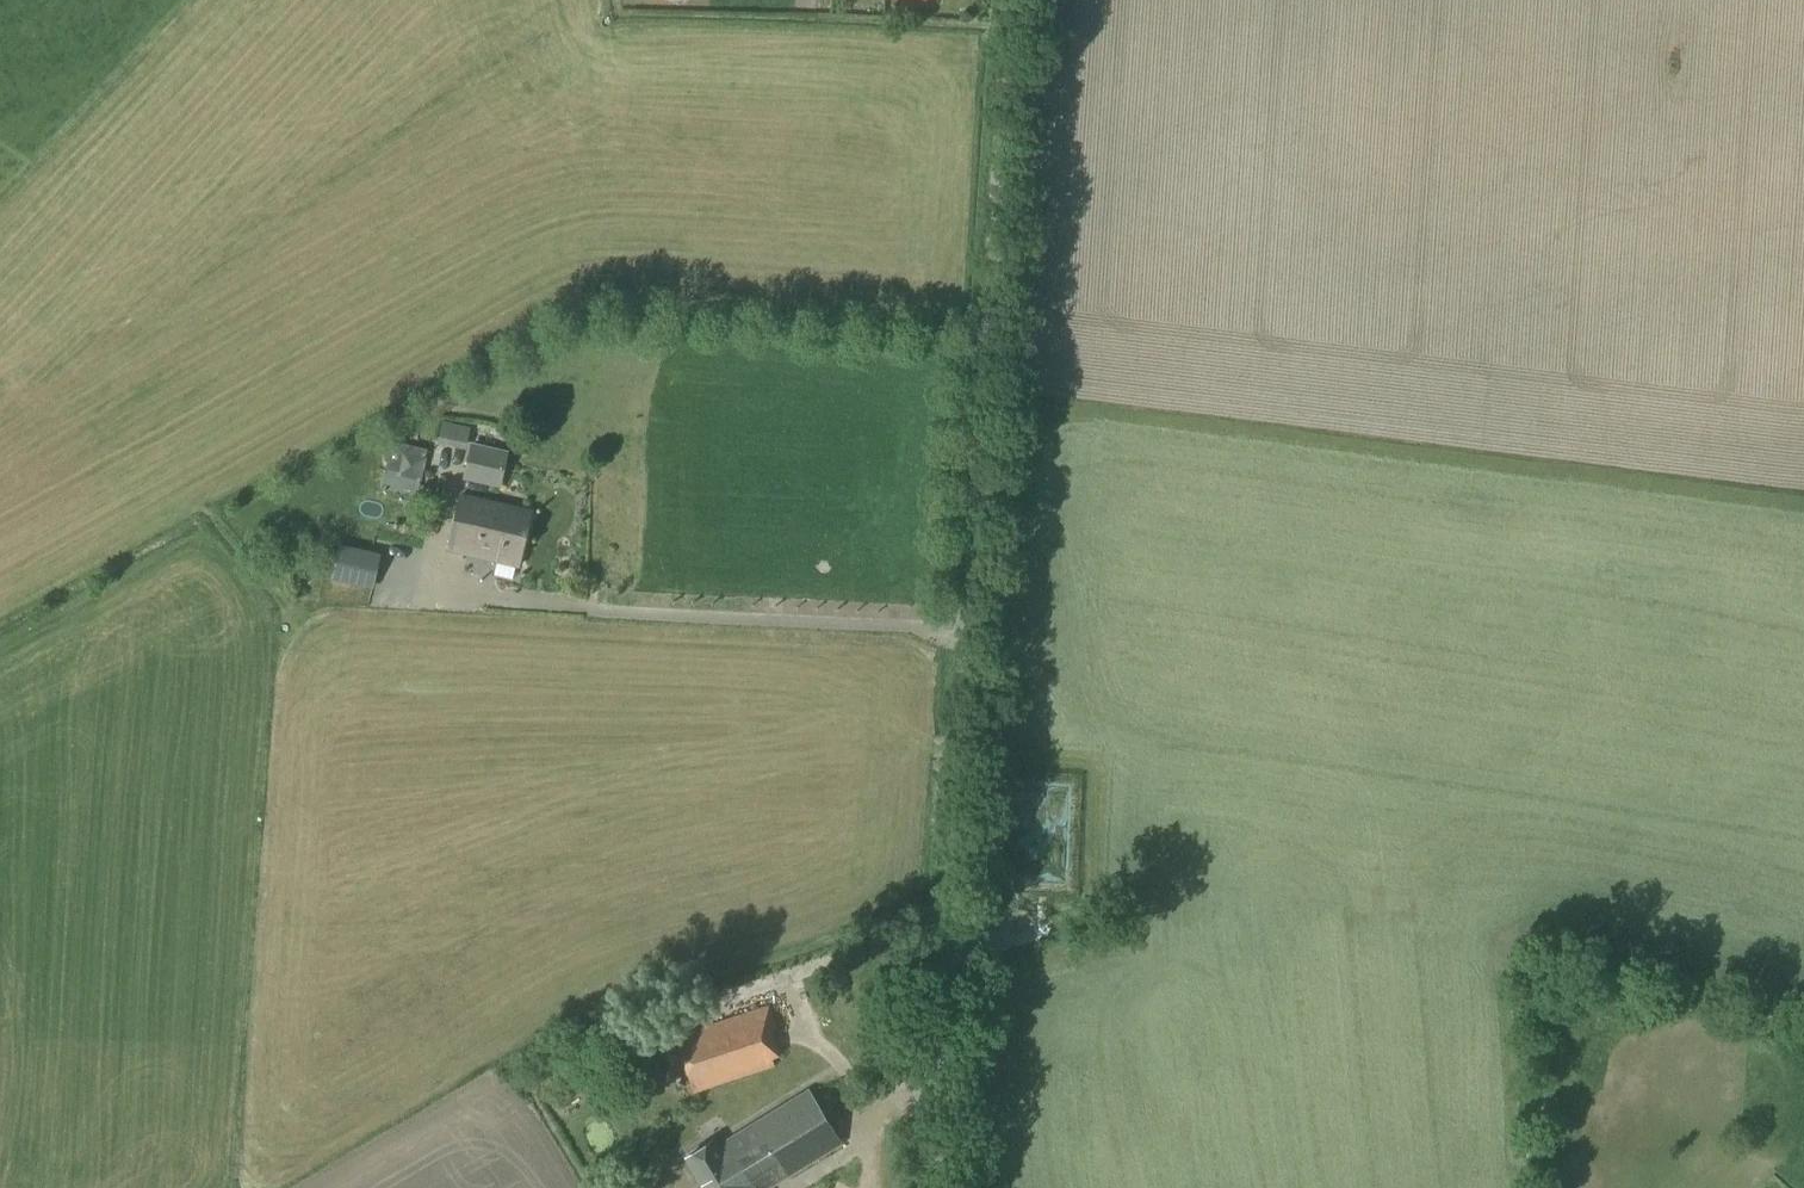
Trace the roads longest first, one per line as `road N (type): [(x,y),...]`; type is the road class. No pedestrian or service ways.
road 1 (unclassified): [(947,1187),(941,949),(1008,0)]

